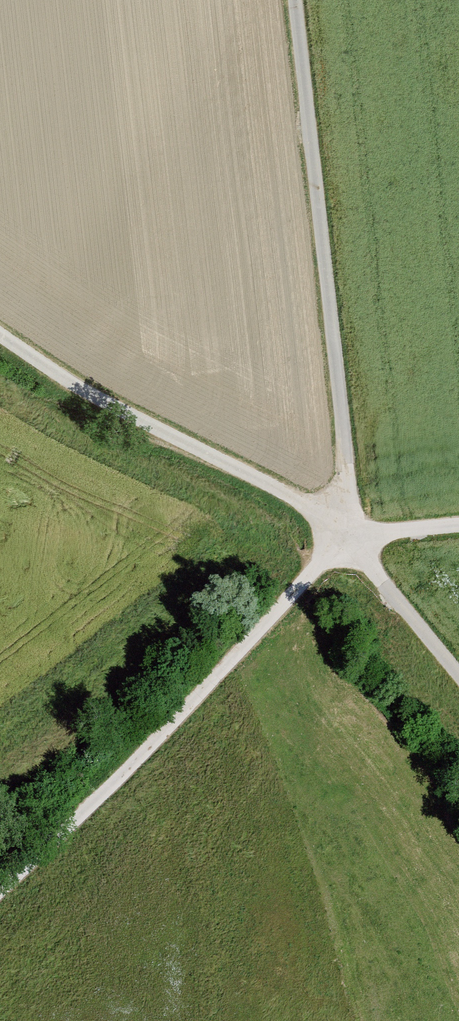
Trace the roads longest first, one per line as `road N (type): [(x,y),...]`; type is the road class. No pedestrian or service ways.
road 1 (track): [(292,0),(353,545),(318,568),(102,795),(0,890)]
road 2 (track): [(353,545),(301,501),(0,339)]
road 3 (track): [(353,545),(458,674)]

